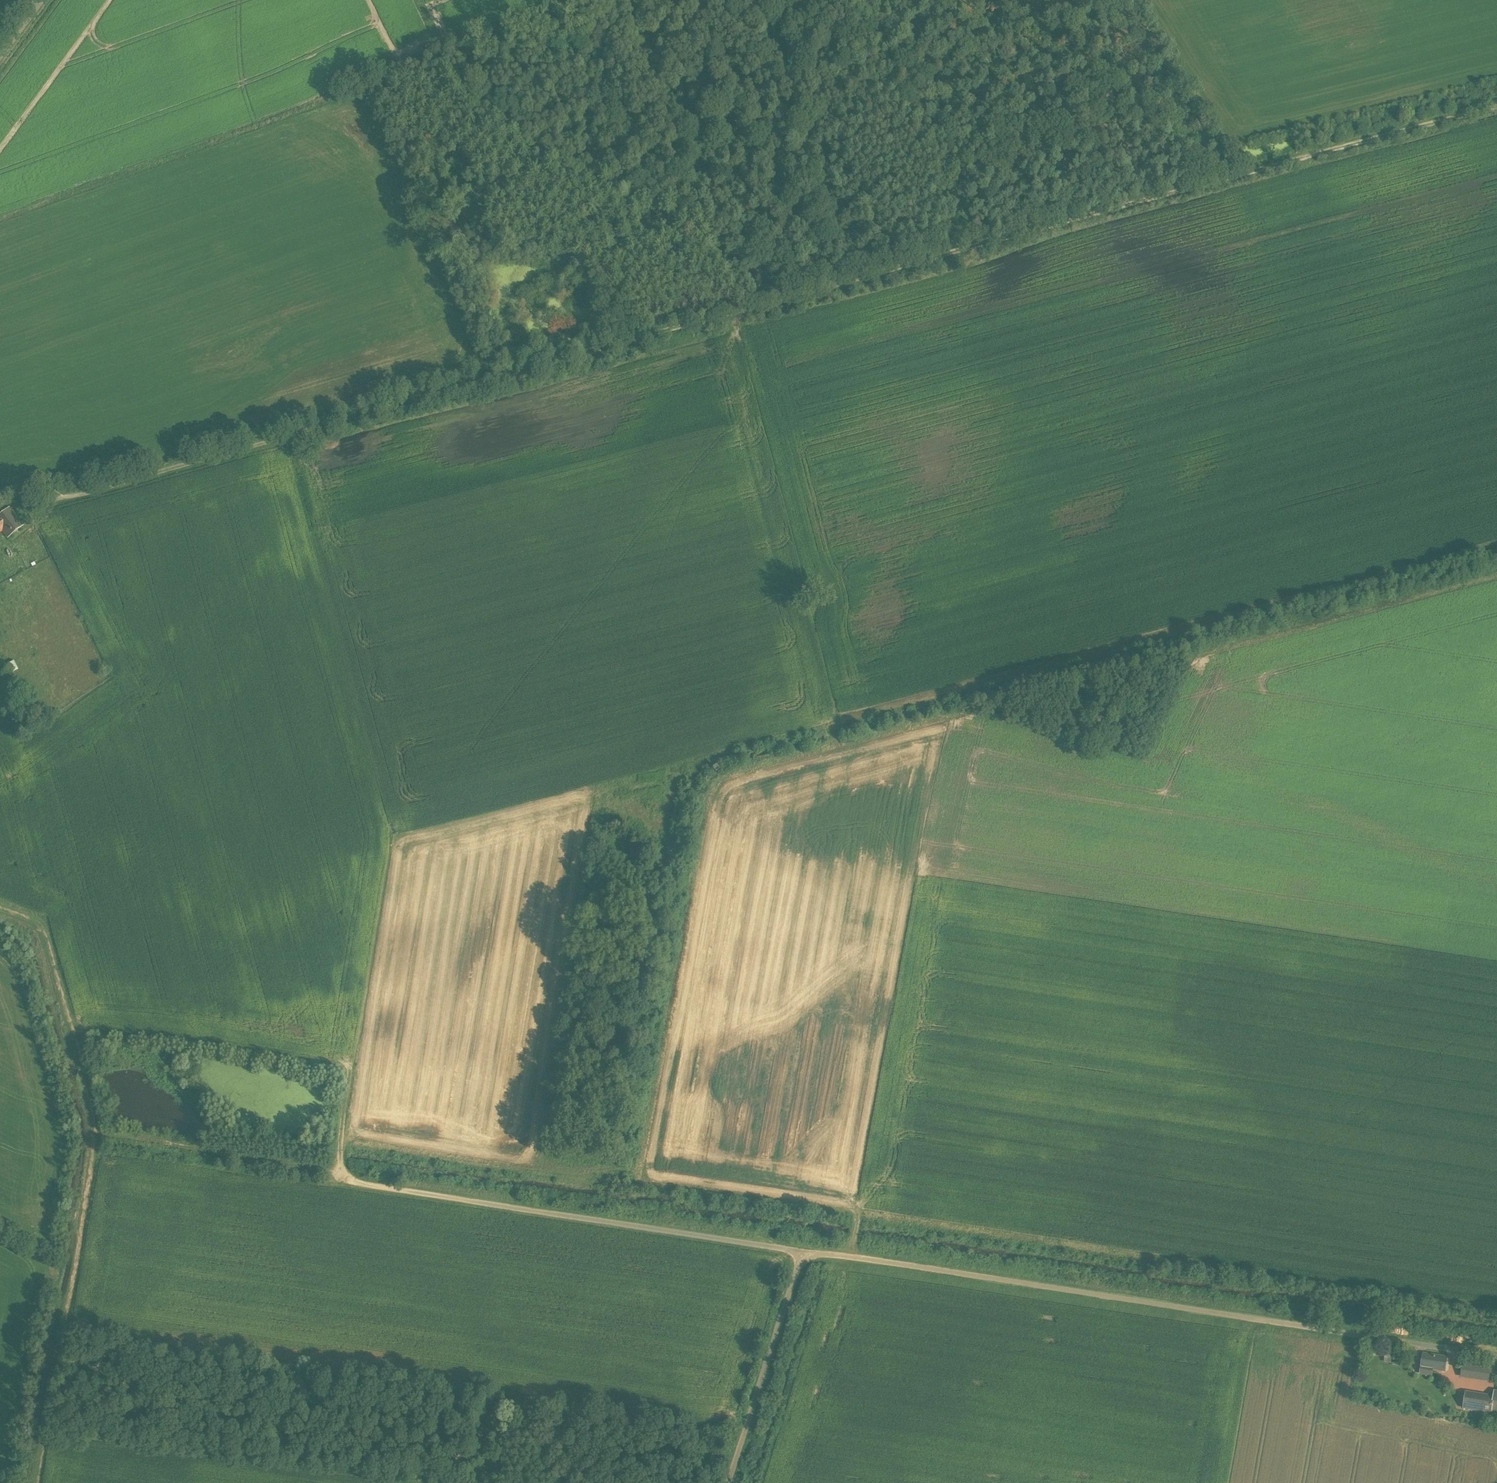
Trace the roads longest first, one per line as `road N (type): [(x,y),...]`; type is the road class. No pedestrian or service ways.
road 1 (unclassified): [(730,1482),(805,1248),(1496,1353)]
road 2 (track): [(805,1248),(361,1184),(339,1171),(343,1145)]

